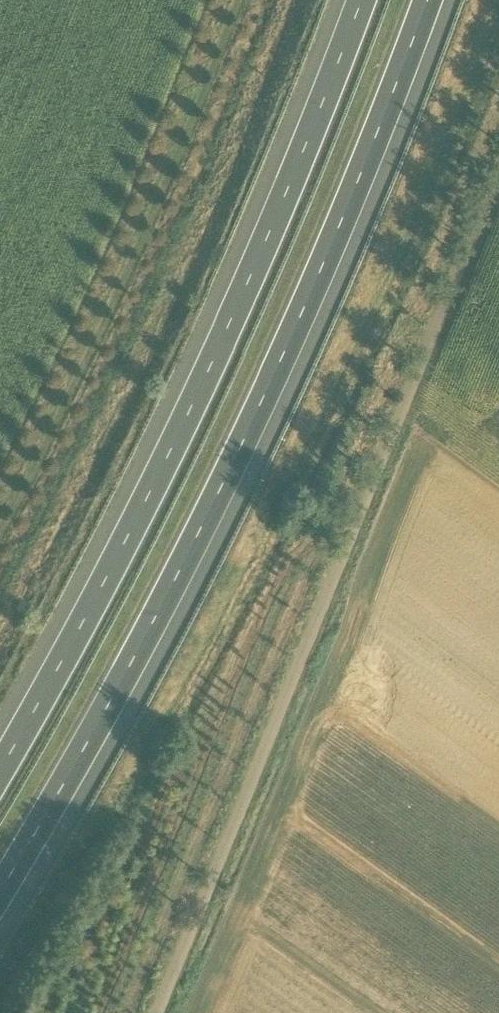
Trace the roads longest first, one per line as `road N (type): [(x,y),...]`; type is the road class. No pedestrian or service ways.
road 1 (motorway): [(0,884),(154,621),(328,259),(427,0)]
road 2 (unclassified): [(158,1012),(498,181)]
road 3 (motorway): [(362,0),(273,237),(100,586),(0,760)]

